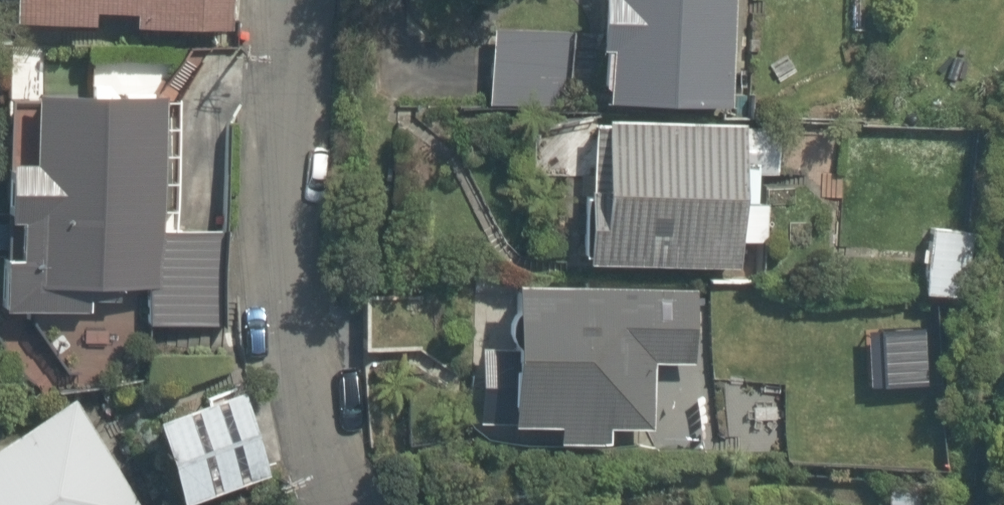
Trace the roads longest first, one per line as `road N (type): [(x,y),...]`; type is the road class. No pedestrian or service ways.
road 1 (residential): [(284,0),(281,227),(300,392),(333,504)]

